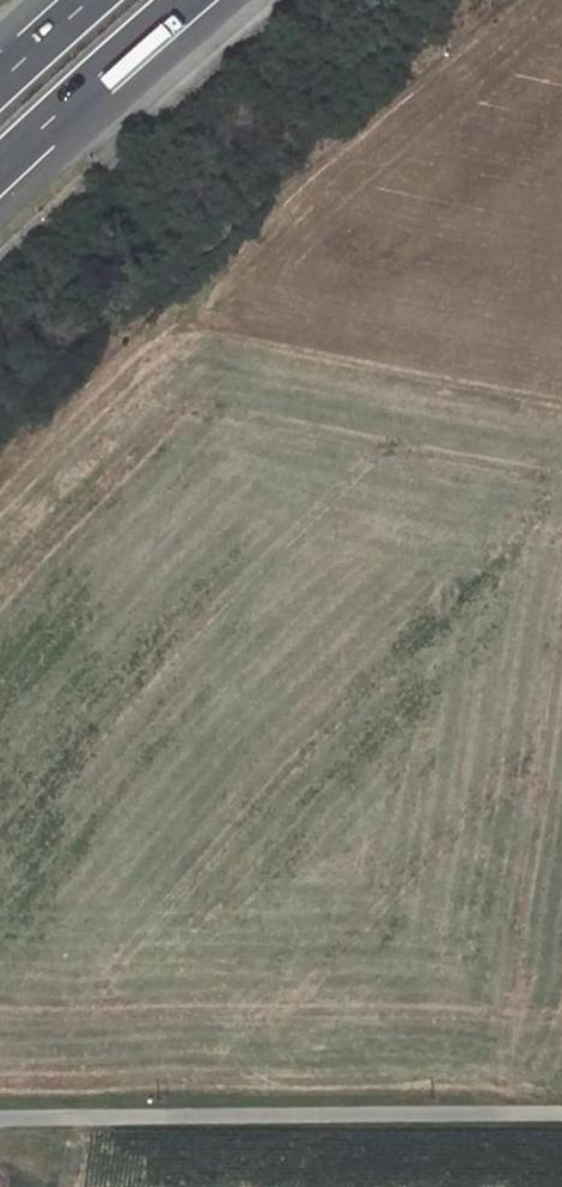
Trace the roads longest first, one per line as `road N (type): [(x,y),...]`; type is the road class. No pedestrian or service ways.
road 1 (unclassified): [(0,1118),(561,1116)]
road 2 (motorway): [(0,169),(187,0)]
road 3 (motorway): [(92,0),(0,87)]

